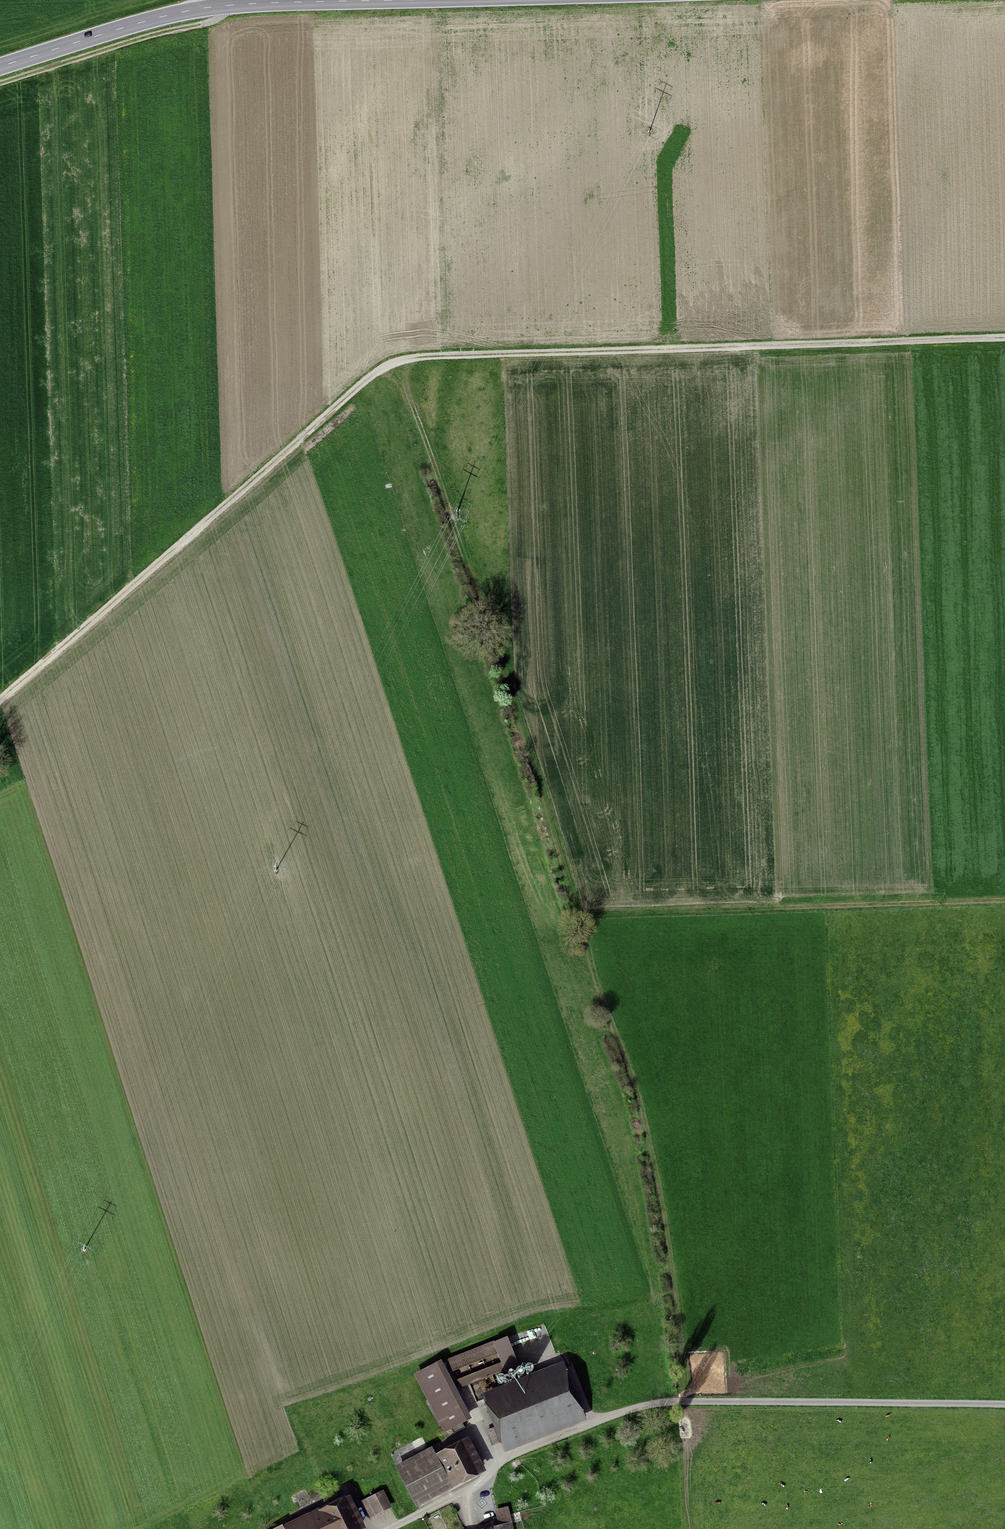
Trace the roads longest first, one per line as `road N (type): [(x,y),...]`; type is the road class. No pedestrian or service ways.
road 1 (track): [(0,700),(393,362),(1004,338)]
road 2 (track): [(399,361),(642,1113),(692,1346),(695,1404)]
road 3 (track): [(577,913),(1004,900)]
road 4 (secondary): [(0,66),(195,9),(400,0)]
road 5 (track): [(695,1404),(1004,1407)]
road 6 (track): [(470,1528),(463,1498),(523,1458),(639,1410),(695,1404)]
road 7 (track): [(0,83),(214,21),(227,5)]

